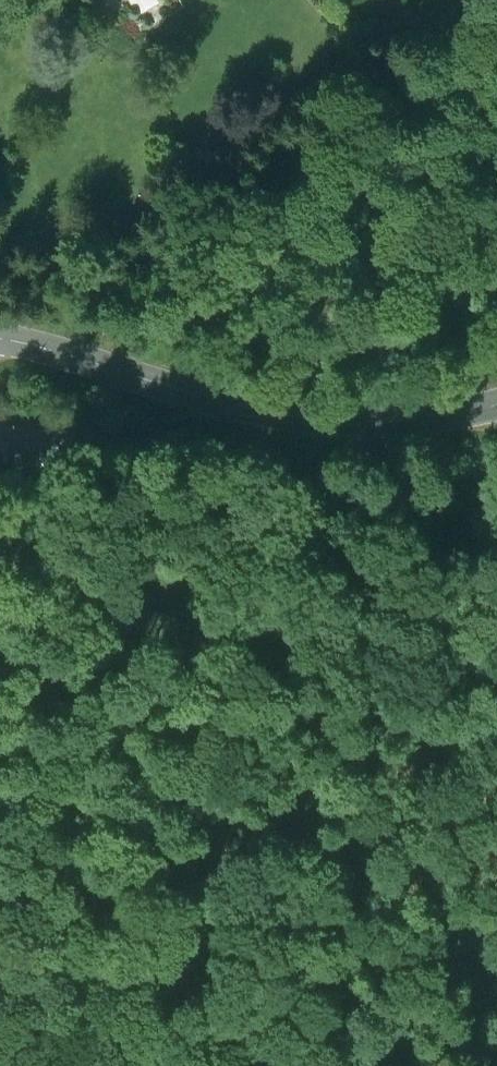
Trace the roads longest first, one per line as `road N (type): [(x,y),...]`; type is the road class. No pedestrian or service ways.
road 1 (residential): [(496,406),(347,425),(271,415),(0,339)]

